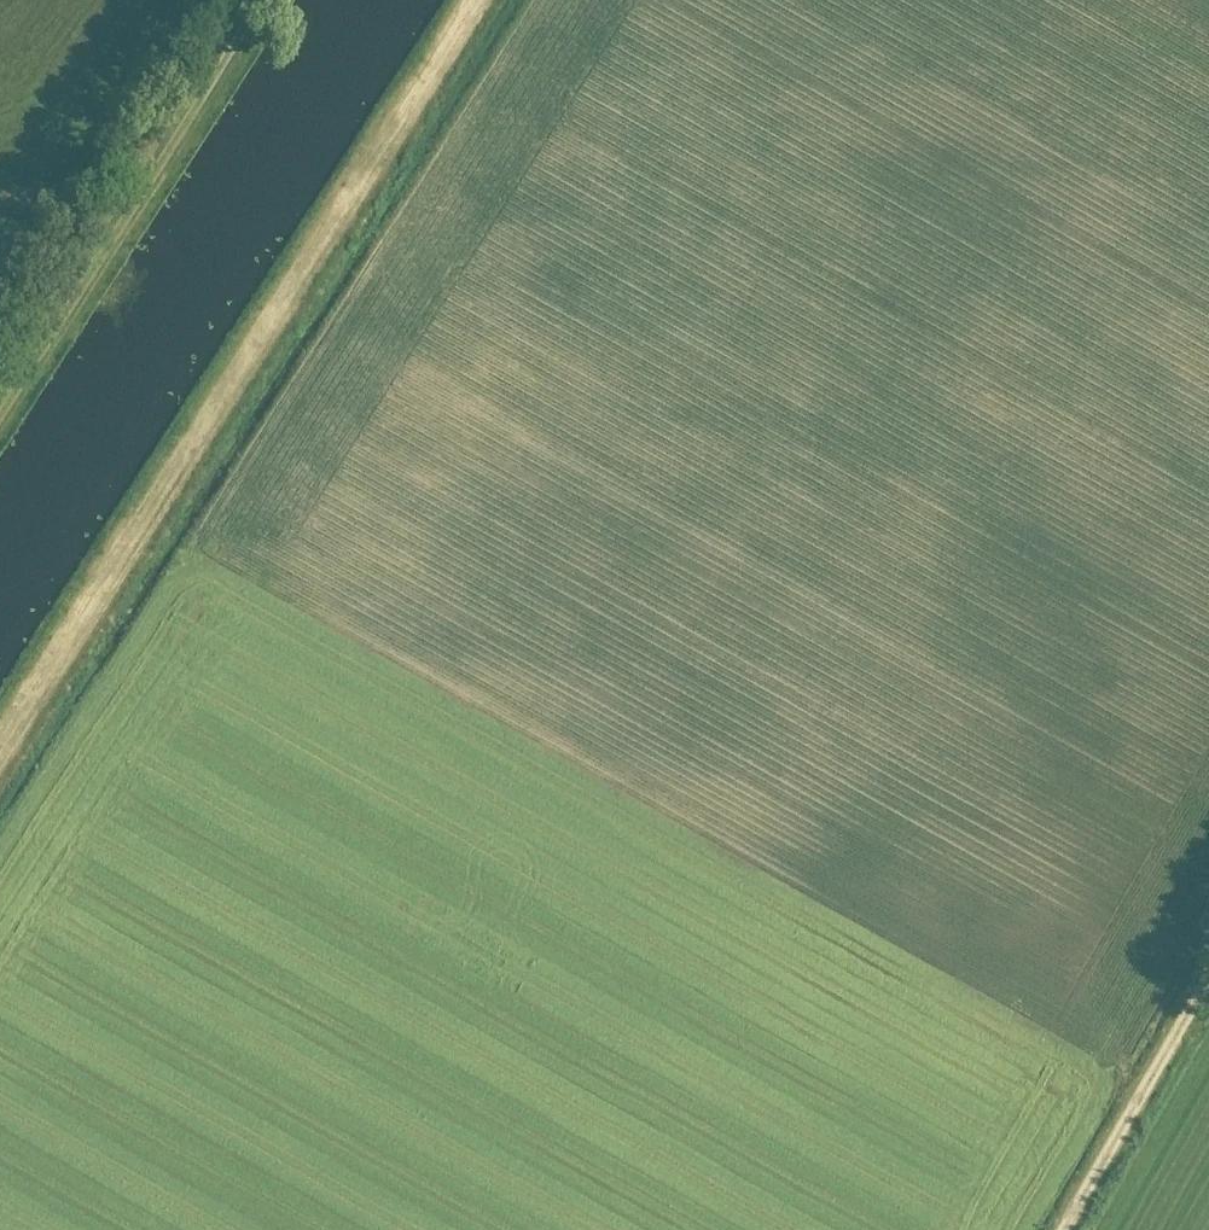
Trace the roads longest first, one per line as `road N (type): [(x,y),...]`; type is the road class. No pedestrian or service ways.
road 1 (track): [(480,0),(0,749)]
road 2 (track): [(276,0),(0,428)]
road 3 (unclassified): [(1066,1229),(1208,983)]

